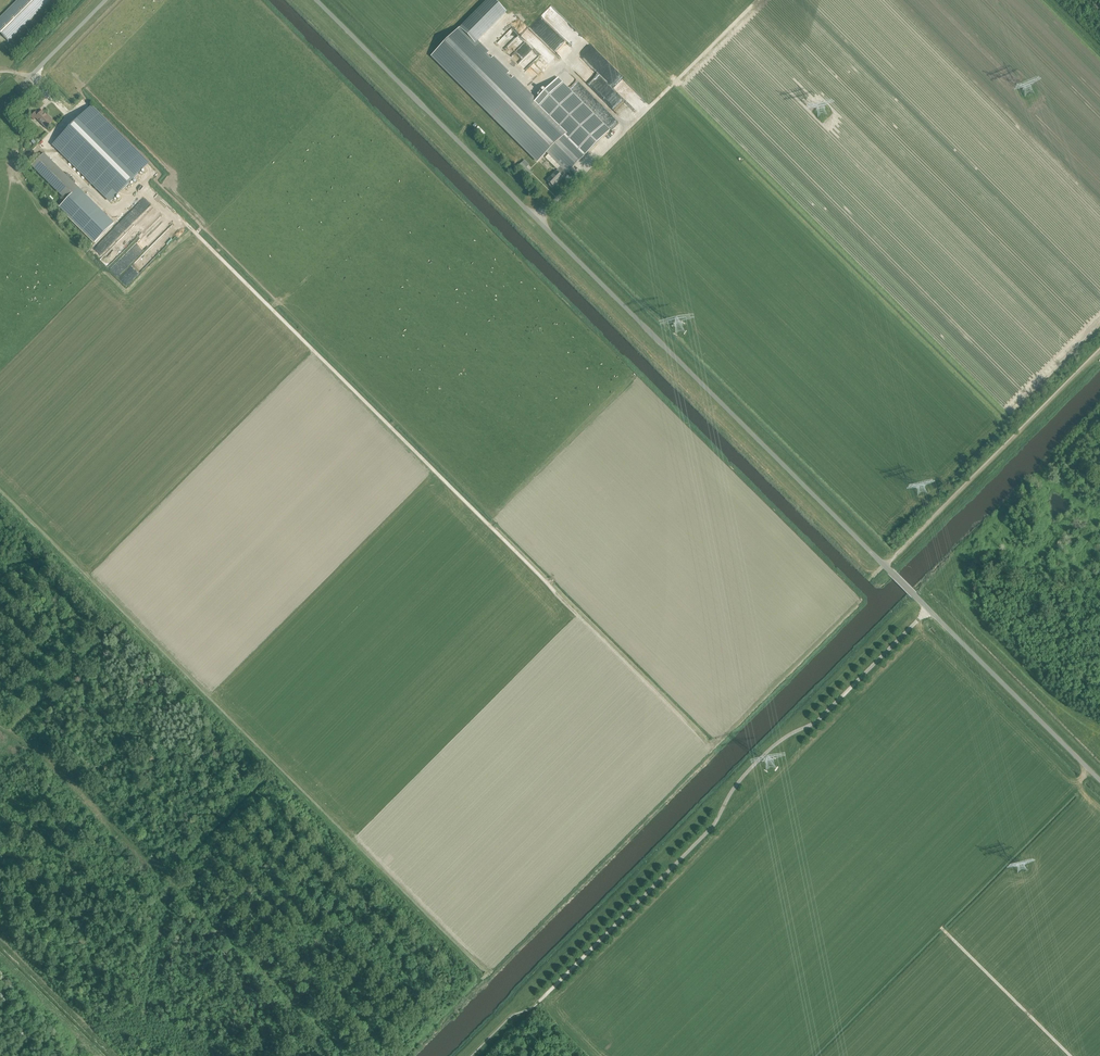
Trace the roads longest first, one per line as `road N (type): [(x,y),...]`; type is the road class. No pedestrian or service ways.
road 1 (unclassified): [(1099,781),(315,0)]
road 2 (track): [(546,584),(141,183),(113,213)]

